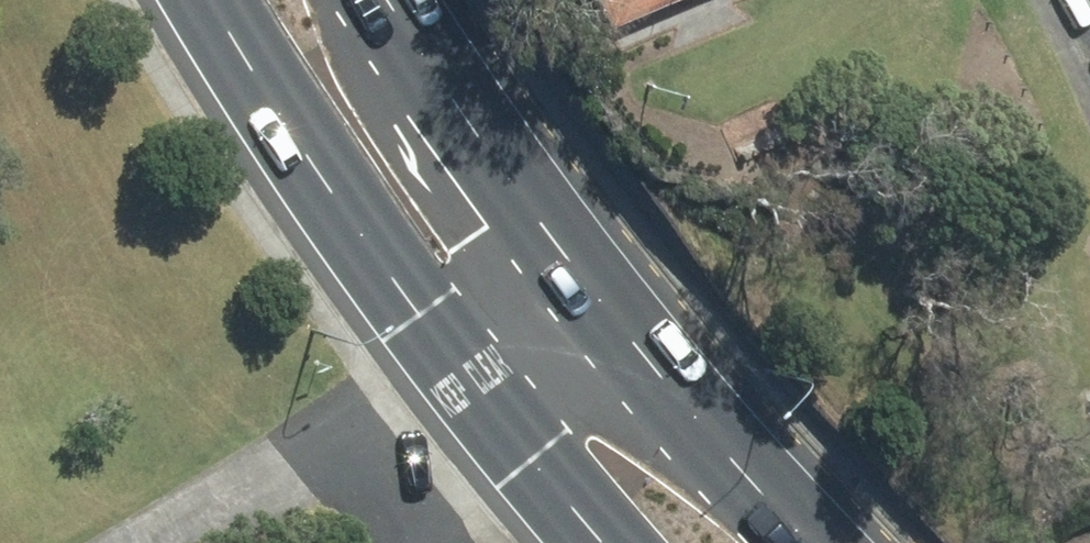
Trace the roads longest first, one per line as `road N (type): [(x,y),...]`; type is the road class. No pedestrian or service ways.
road 1 (primary): [(446,353),(342,218),(212,0)]
road 2 (primary): [(567,262),(814,542)]
road 3 (residential): [(171,542),(389,402),(446,353)]
road 4 (primary): [(387,0),(567,262)]
road 5 (primary): [(608,542),(446,353)]
road 6 (residential): [(446,353),(567,262)]

